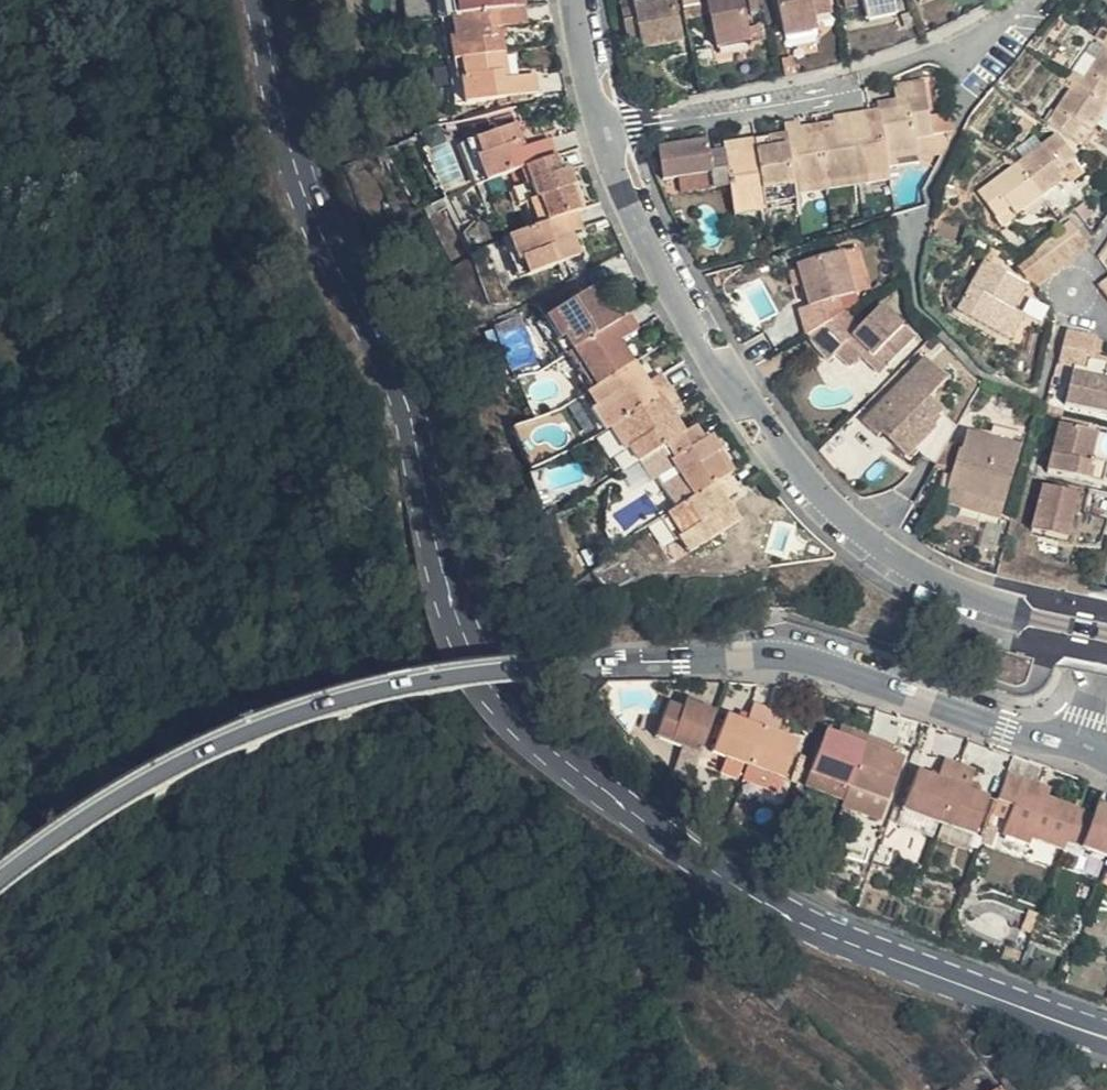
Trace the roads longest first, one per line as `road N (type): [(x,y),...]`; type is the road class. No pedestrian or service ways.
road 1 (secondary): [(1106,1038),(1021,1011),(756,900),(533,760),(482,692),(449,609),(406,405),(320,243),(291,156),(258,0)]
road 2 (unclassified): [(1074,745),(793,658),(426,680),(299,708),(188,751),(79,814),(0,873)]
road 3 (unclassified): [(1106,632),(963,597),(849,527),(774,441),(670,282),(605,132)]
road 4 (residential): [(605,132),(843,93),(858,76),(936,54),(1032,0)]
road 5 (unclassified): [(605,132),(576,0)]

